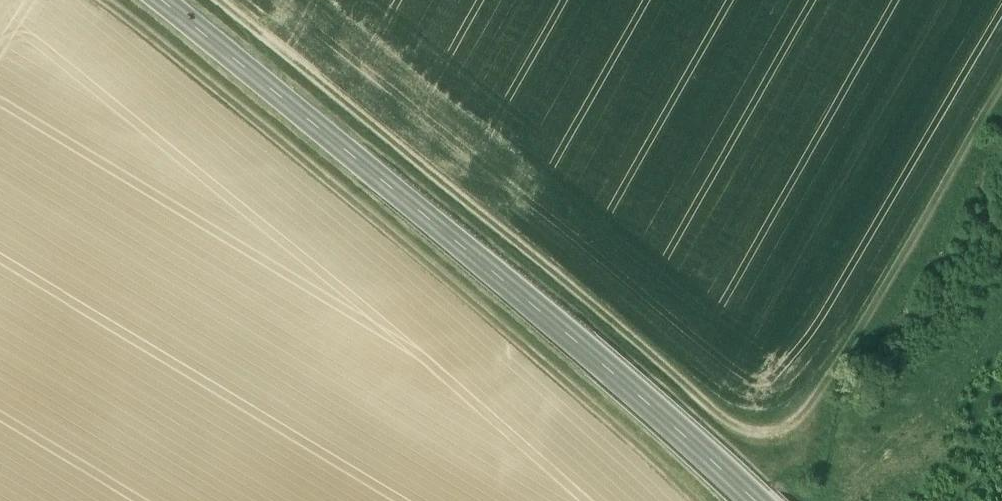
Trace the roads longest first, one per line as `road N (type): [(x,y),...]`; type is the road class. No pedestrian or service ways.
road 1 (track): [(115,0),(712,500)]
road 2 (track): [(224,0),(650,347),(789,391),(825,384),(847,348)]
road 3 (secondary): [(634,388),(163,0)]
road 4 (track): [(1001,86),(847,348)]
road 5 (secondary): [(634,388),(754,500)]

